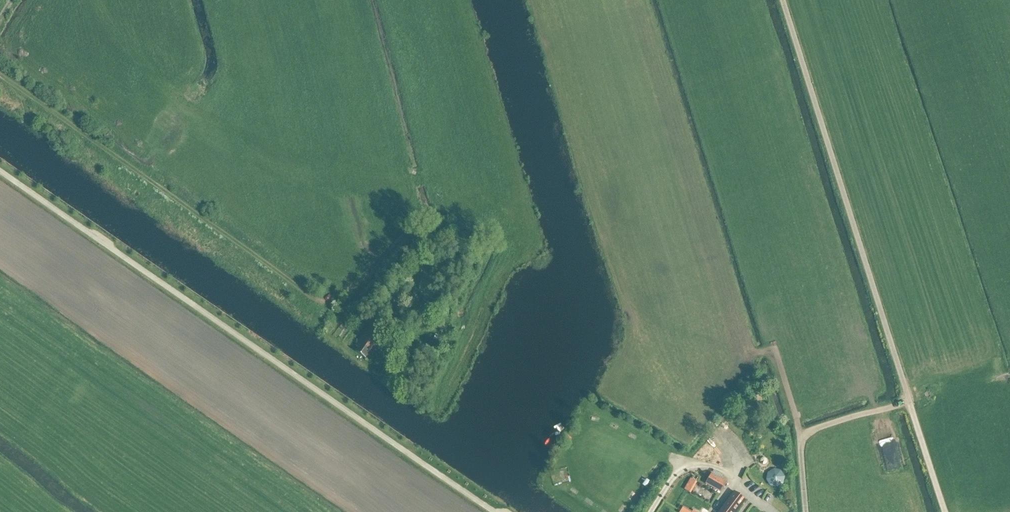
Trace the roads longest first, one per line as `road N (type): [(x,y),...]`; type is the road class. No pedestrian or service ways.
road 1 (track): [(494,511),(0,171)]
road 2 (track): [(0,74),(326,307)]

